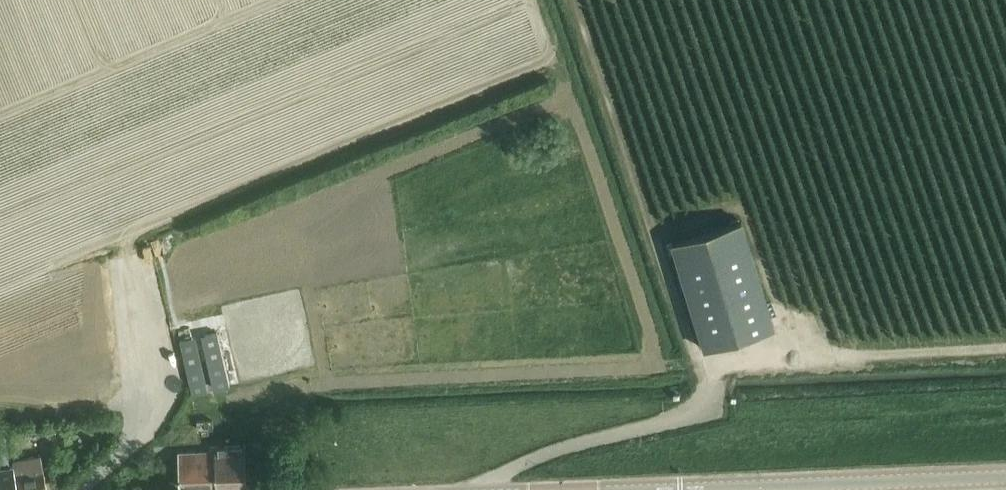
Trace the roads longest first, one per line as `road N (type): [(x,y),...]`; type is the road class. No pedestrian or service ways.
road 1 (track): [(573,0),(704,393),(671,419),(512,466),(477,489)]
road 2 (secondary): [(622,489),(1005,476)]

